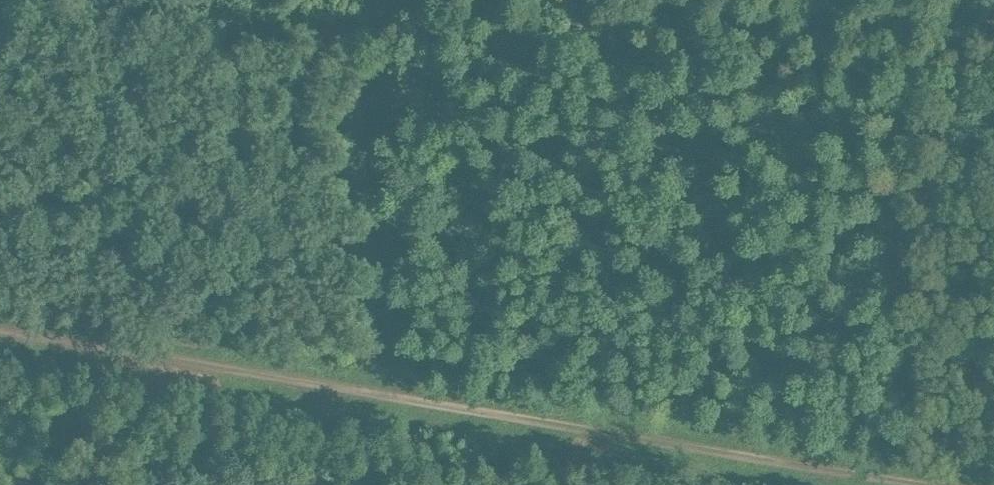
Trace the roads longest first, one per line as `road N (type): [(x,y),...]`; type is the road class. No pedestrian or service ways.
road 1 (track): [(938,484),(343,381),(286,401),(0,340)]

